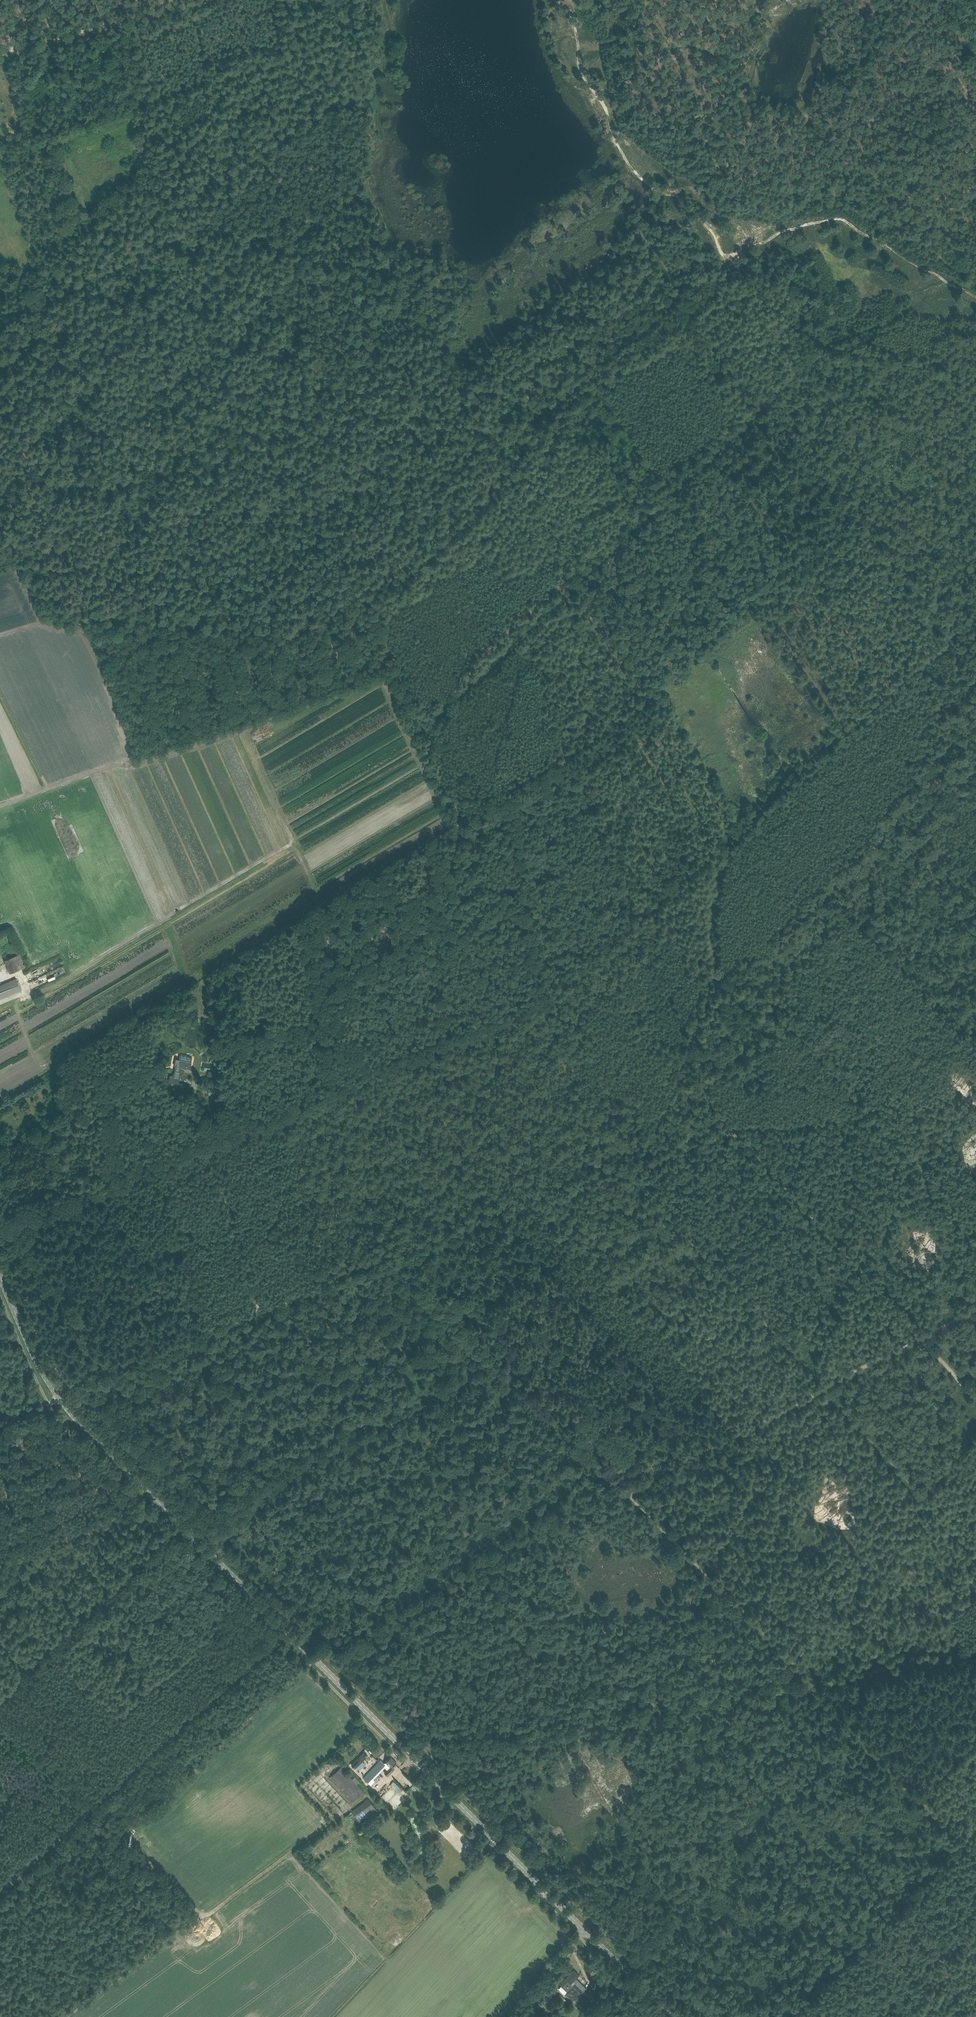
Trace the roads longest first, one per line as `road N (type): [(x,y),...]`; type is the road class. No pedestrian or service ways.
road 1 (track): [(5,1231),(536,1009),(559,1049),(597,1183)]
road 2 (track): [(536,1009),(946,643),(961,644),(958,670),(975,683)]
road 3 (primary): [(671,2016),(286,1630)]
road 4 (primary): [(286,1630),(67,1408),(0,1276)]
road 5 (unclassified): [(0,1892),(286,1630)]
road 6 (track): [(210,1141),(263,1310)]
road 7 (track): [(131,761),(0,806)]

